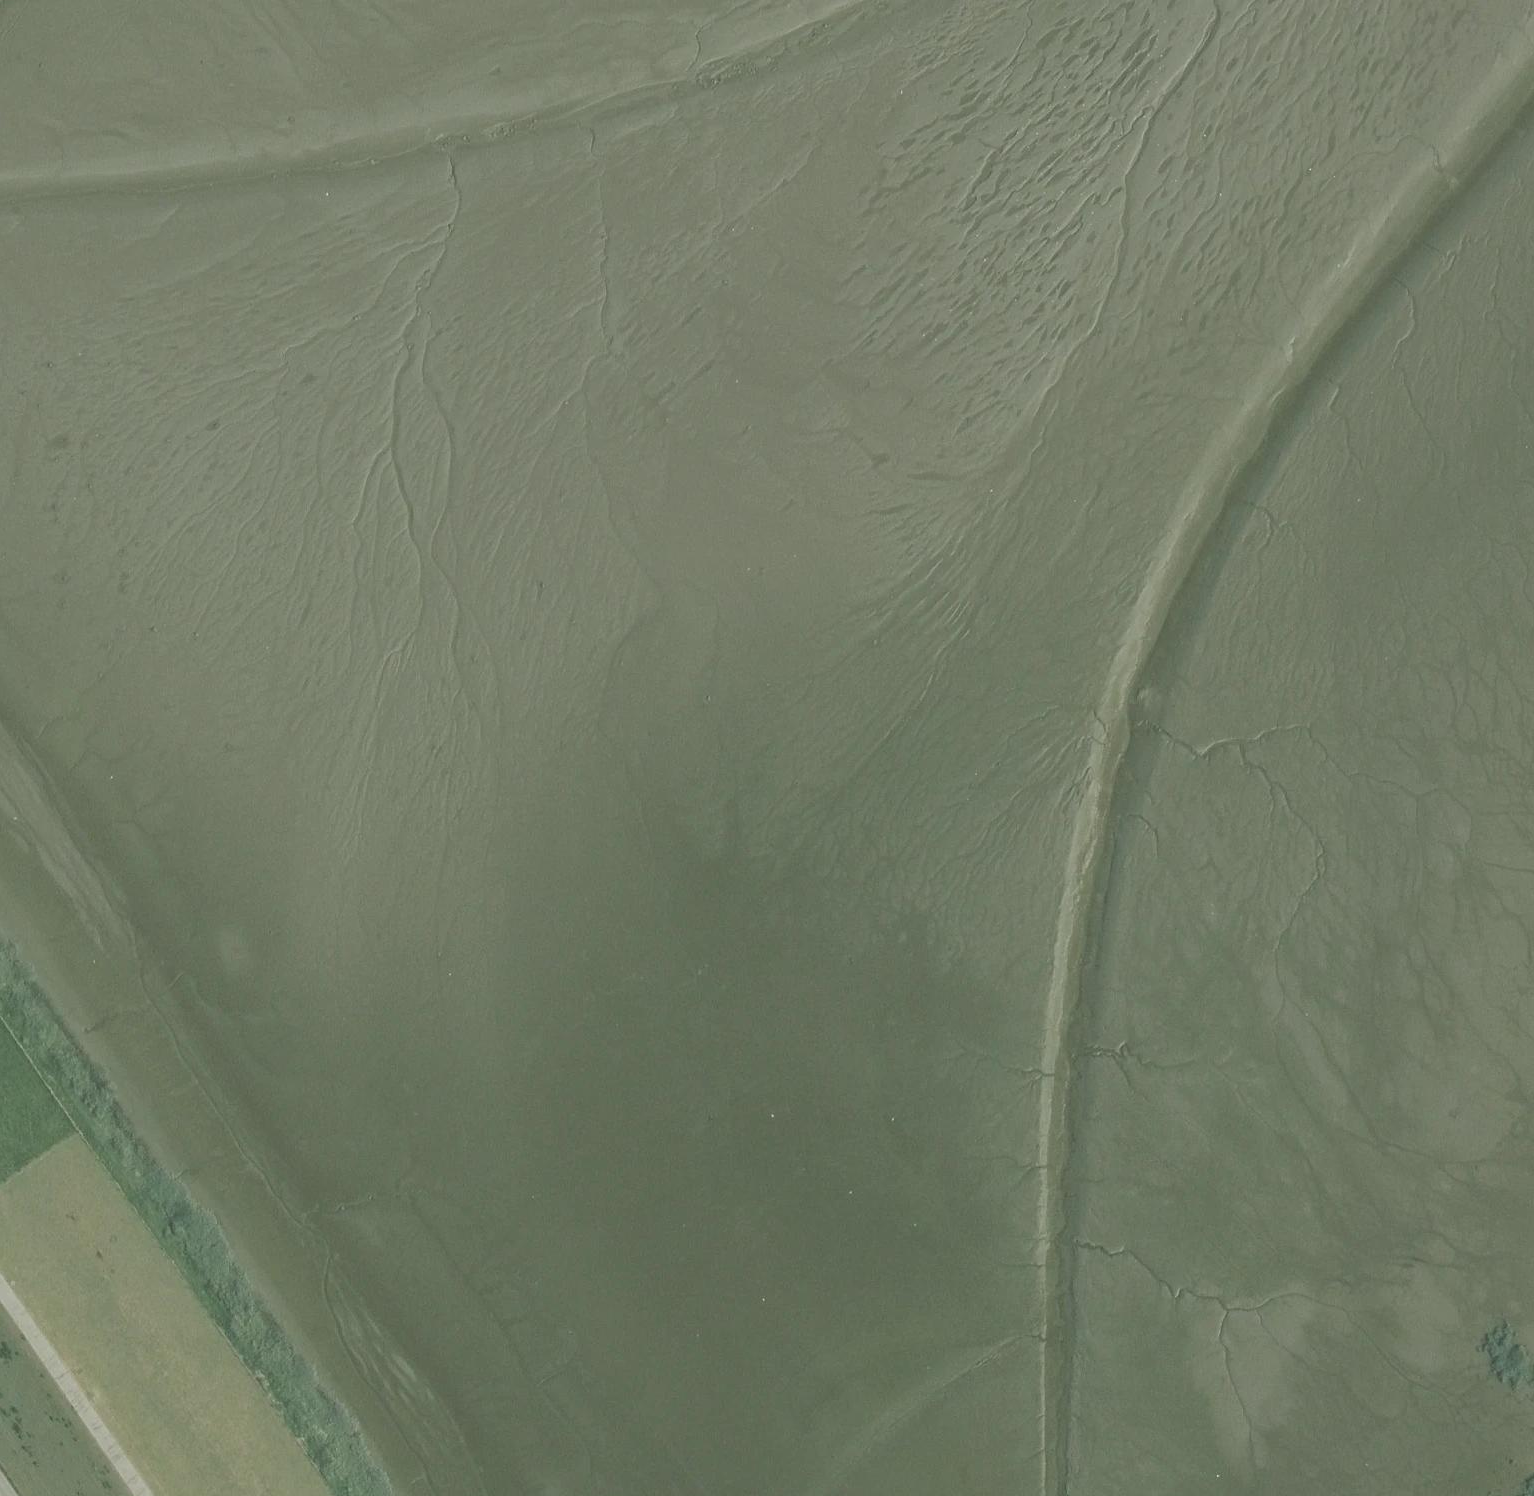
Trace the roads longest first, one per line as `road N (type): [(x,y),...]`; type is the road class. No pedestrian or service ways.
road 1 (unclassified): [(0,1296),(137,1495)]
road 2 (track): [(0,87),(125,0)]

